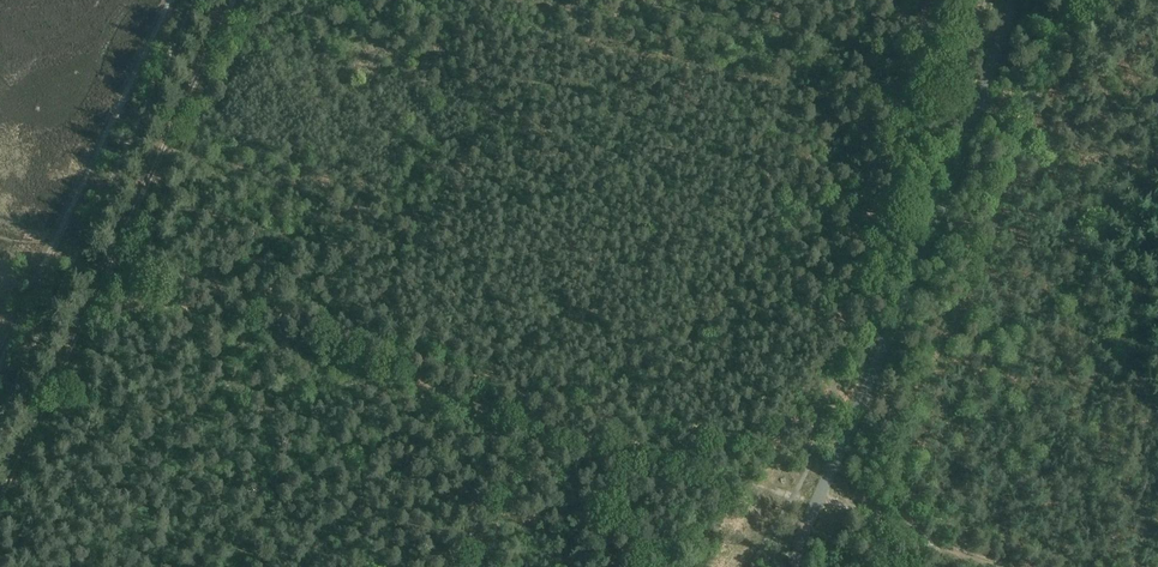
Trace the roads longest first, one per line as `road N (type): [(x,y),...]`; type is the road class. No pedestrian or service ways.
road 1 (track): [(772,490),(279,335),(106,274),(55,241)]
road 2 (tertiary): [(798,566),(801,533),(918,265),(1015,0)]
road 3 (track): [(235,0),(0,500)]
road 4 (track): [(371,0),(766,81),(789,64),(794,0)]
road 5 (track): [(0,360),(169,0)]
road 6 (track): [(1157,158),(1002,128),(947,107)]

